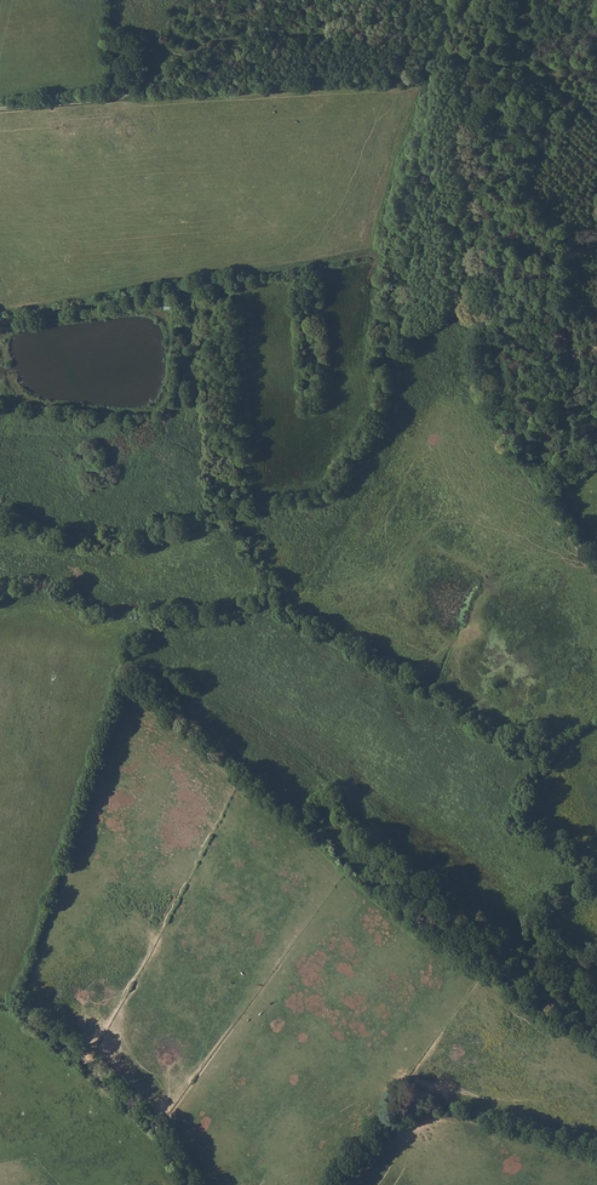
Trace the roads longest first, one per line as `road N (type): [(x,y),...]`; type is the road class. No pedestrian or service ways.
road 1 (track): [(189,1184),(153,1125),(22,1016)]
road 2 (track): [(0,108),(132,92)]

